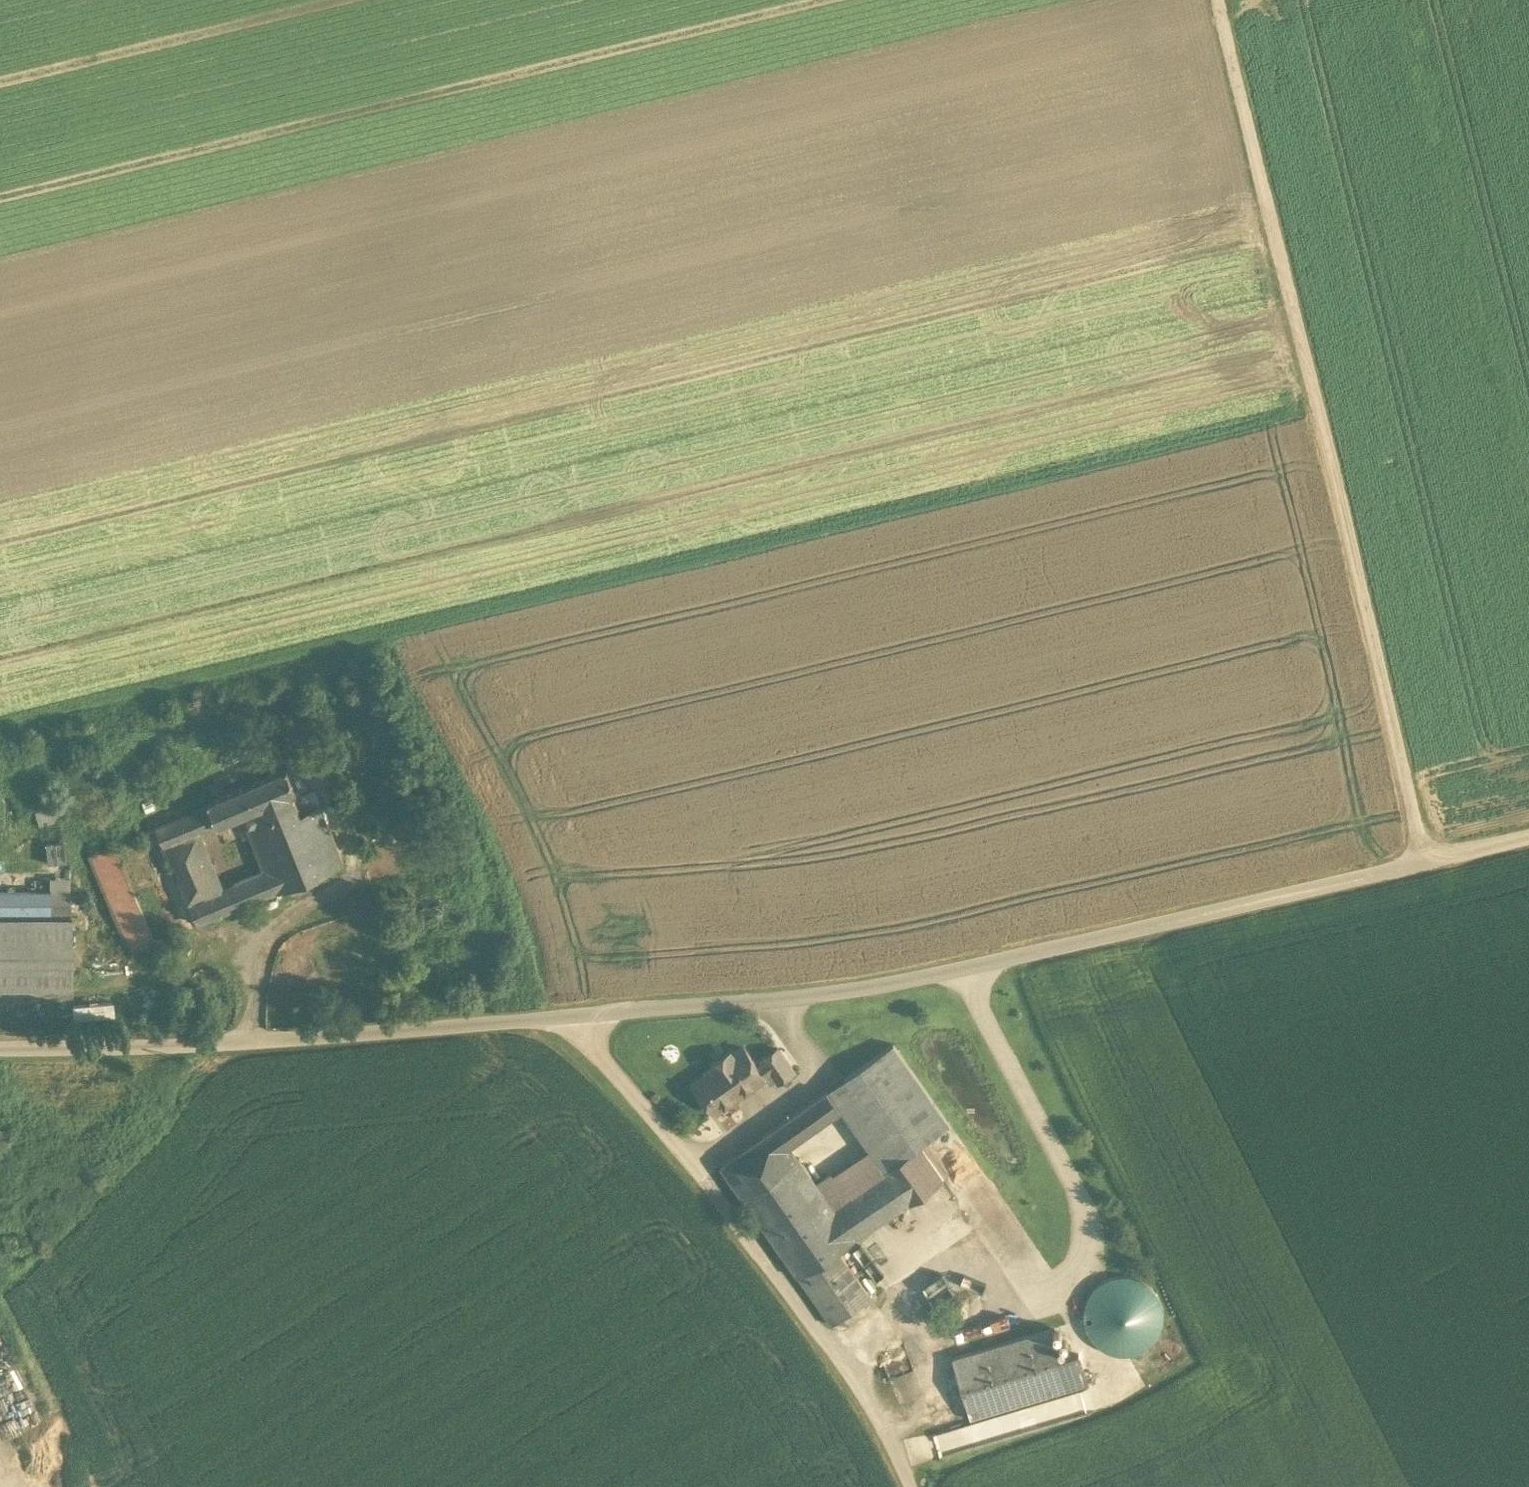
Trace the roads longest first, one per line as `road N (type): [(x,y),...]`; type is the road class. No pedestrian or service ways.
road 1 (unclassified): [(1528,843),(901,988),(575,1017)]
road 2 (track): [(1421,869),(1386,652),(1213,0)]
road 3 (unclassified): [(911,1486),(891,1439),(686,1148),(580,1043),(575,1017)]
road 4 (unclassified): [(575,1017),(220,1041),(0,1045)]
road 5 (track): [(1064,1154),(1082,1217),(1077,1269),(1046,1306),(842,1369)]

